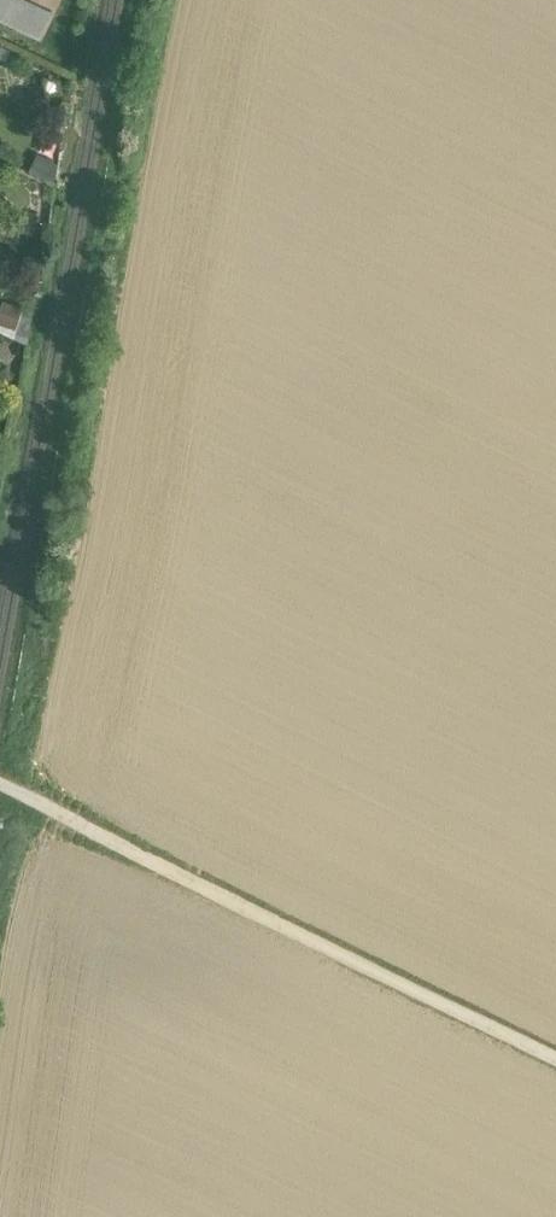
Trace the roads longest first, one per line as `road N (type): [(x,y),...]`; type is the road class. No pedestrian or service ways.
road 1 (track): [(34,796),(555,1049)]

